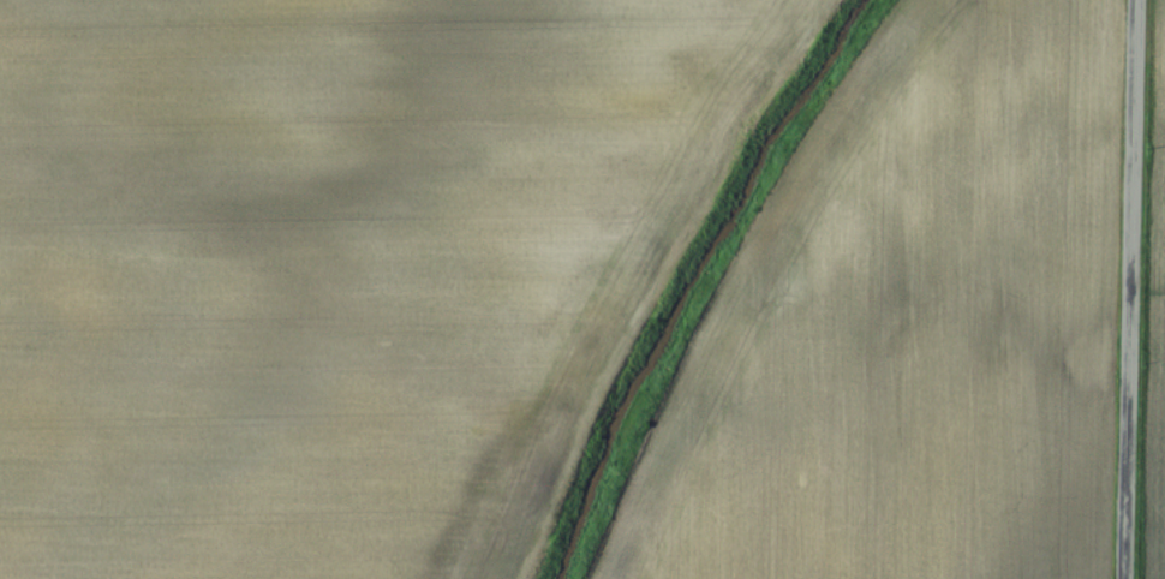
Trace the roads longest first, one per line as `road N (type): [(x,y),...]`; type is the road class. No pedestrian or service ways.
road 1 (residential): [(1114,578),(1126,0)]

